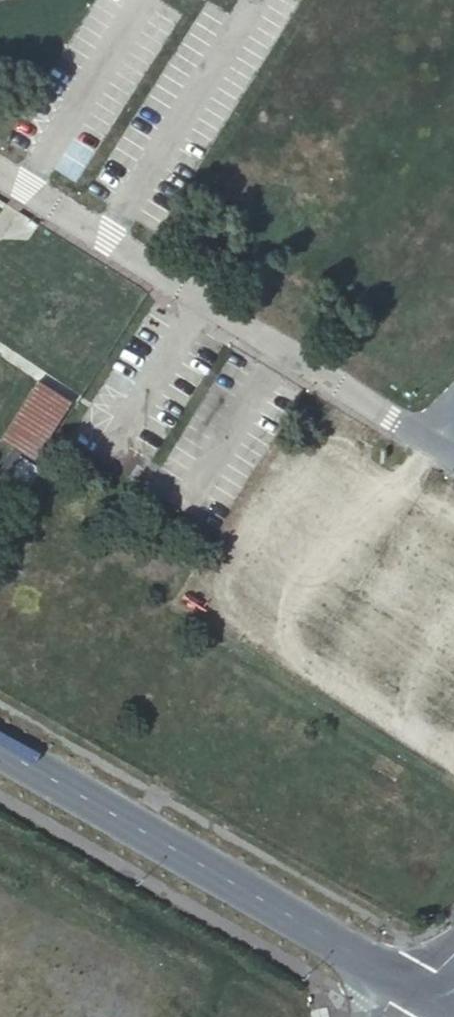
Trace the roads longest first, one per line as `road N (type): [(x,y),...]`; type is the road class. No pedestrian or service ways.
road 1 (secondary): [(0,750),(410,989)]

